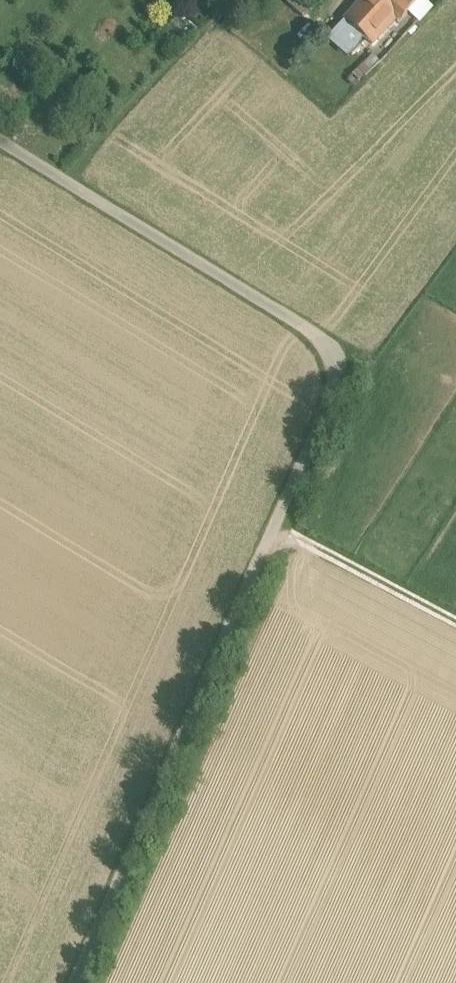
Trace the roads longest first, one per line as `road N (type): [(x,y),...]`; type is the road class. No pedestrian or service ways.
road 1 (track): [(75,982),(332,398),(339,356),(304,326),(0,139)]

